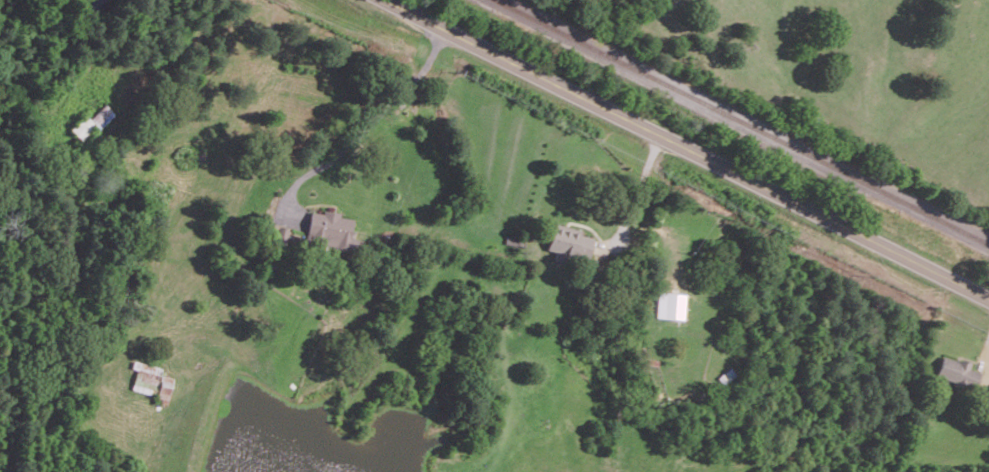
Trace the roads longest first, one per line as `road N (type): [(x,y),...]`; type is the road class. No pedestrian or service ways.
road 1 (secondary): [(988,297),(390,0)]

